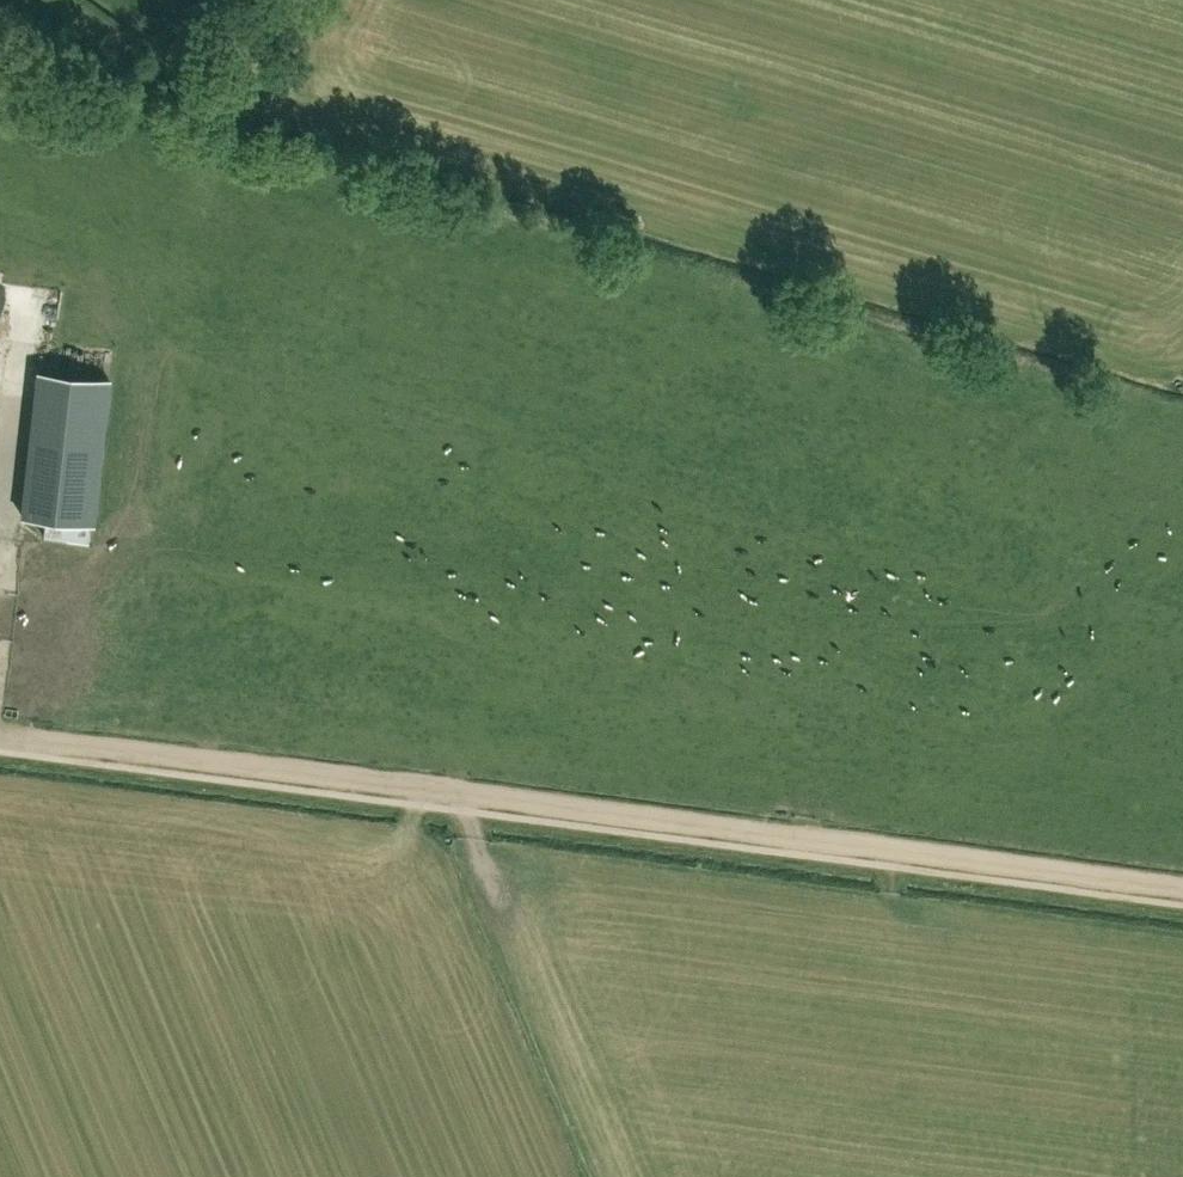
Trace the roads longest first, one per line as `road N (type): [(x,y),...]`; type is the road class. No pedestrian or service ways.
road 1 (track): [(1182,885),(0,738)]

